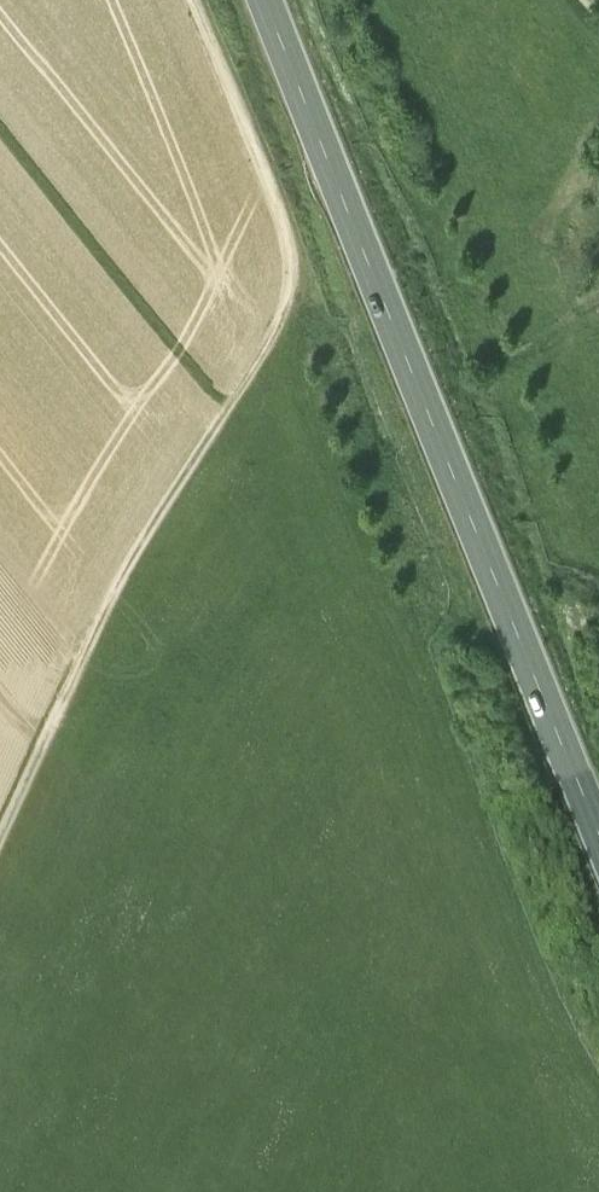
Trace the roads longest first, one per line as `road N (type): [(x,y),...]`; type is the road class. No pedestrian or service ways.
road 1 (track): [(0,832),(139,542),(259,362),(286,311),(296,270),(286,223),(194,0)]
road 2 (primary): [(598,822),(267,0)]

